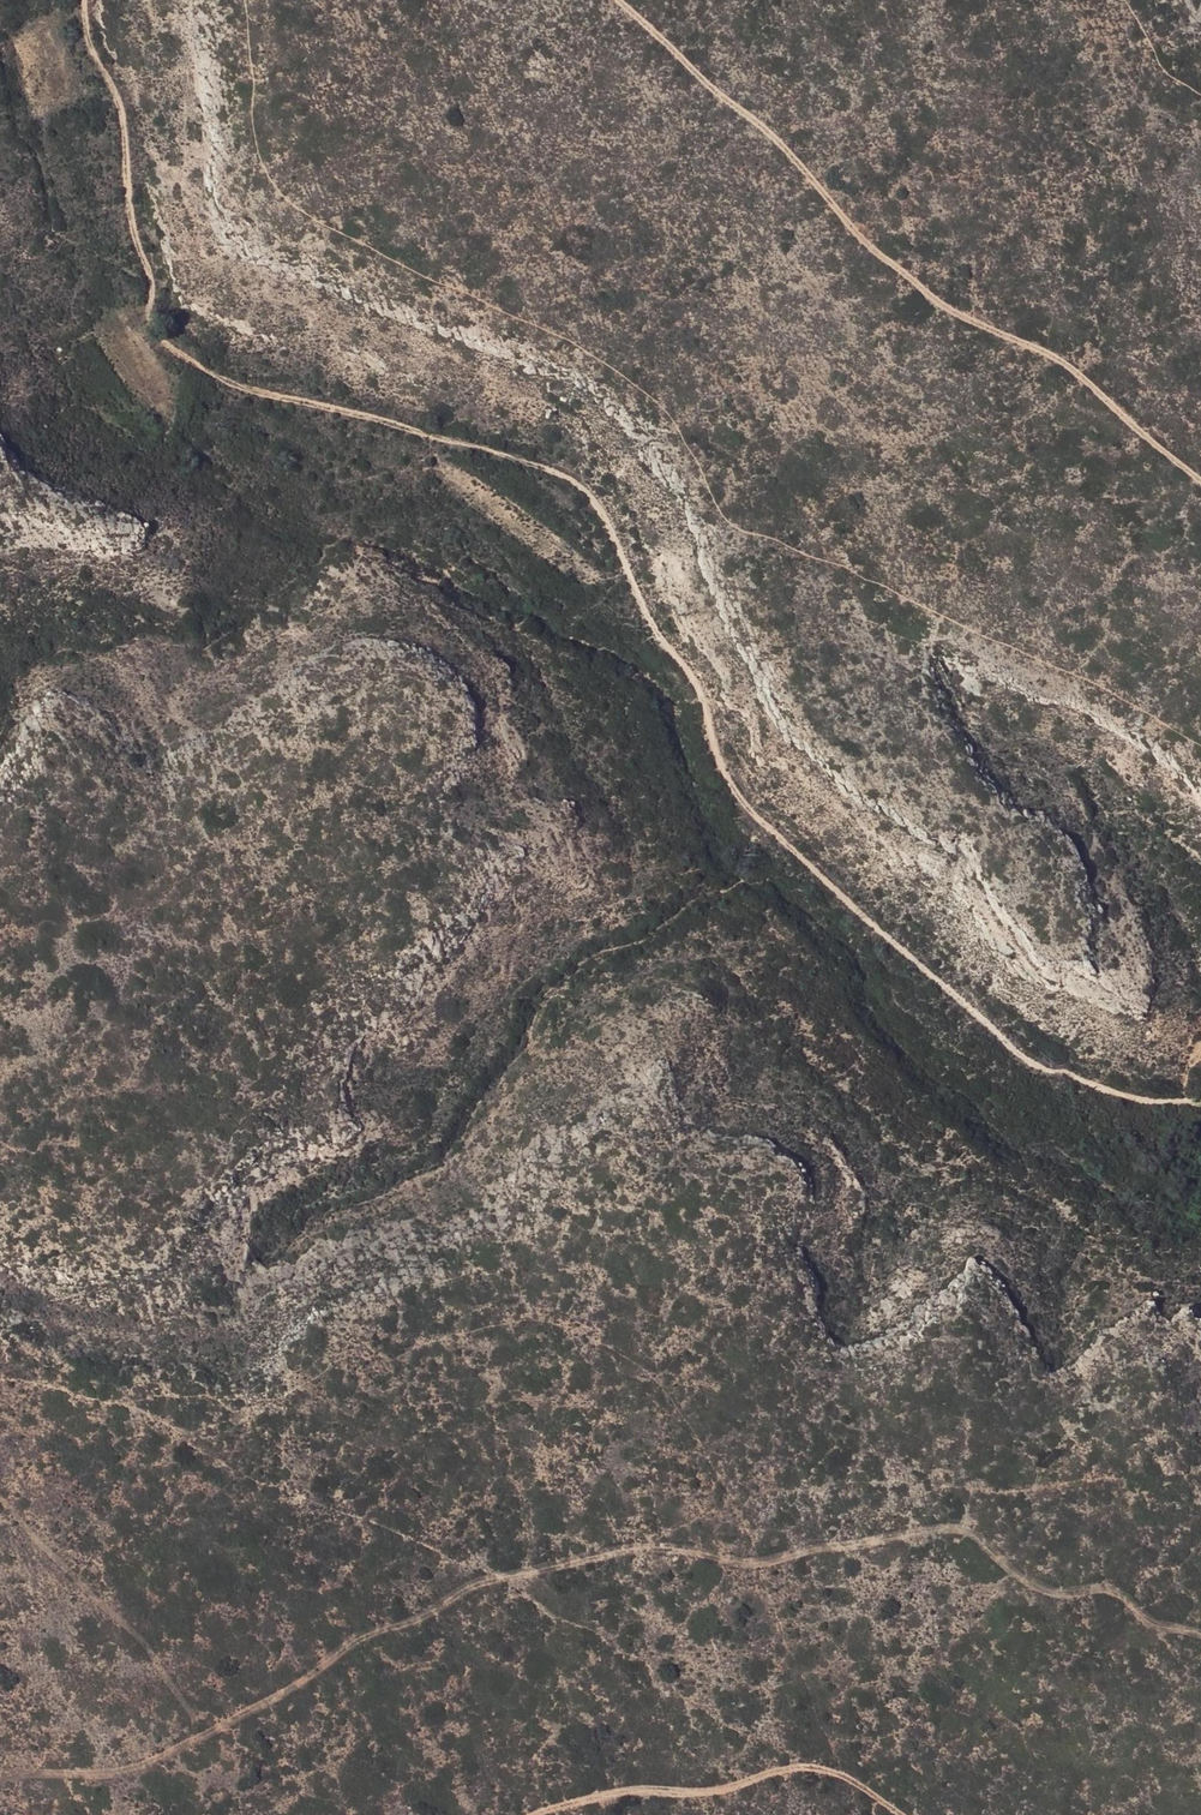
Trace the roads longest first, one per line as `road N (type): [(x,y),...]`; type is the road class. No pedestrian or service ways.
road 1 (track): [(1200,1101),(1098,1087),(1032,1063),(762,826),(719,767),(707,704),(641,606),(606,518),(570,480),(189,369),(148,331),(117,94),(88,48),(82,0)]
road 2 (track): [(0,1779),(25,1766),(95,1770),(193,1744),(387,1627),(446,1610),(500,1580),(658,1541),(760,1561),(926,1531),(959,1533),(1063,1599),(1116,1594),(1152,1623),(1200,1634)]
road 3 (track): [(632,0),(798,151),(917,283),(1078,376),(1200,484)]
road 4 (track): [(531,1814),(632,1792),(733,1790),(809,1767),(839,1775),(904,1814)]

